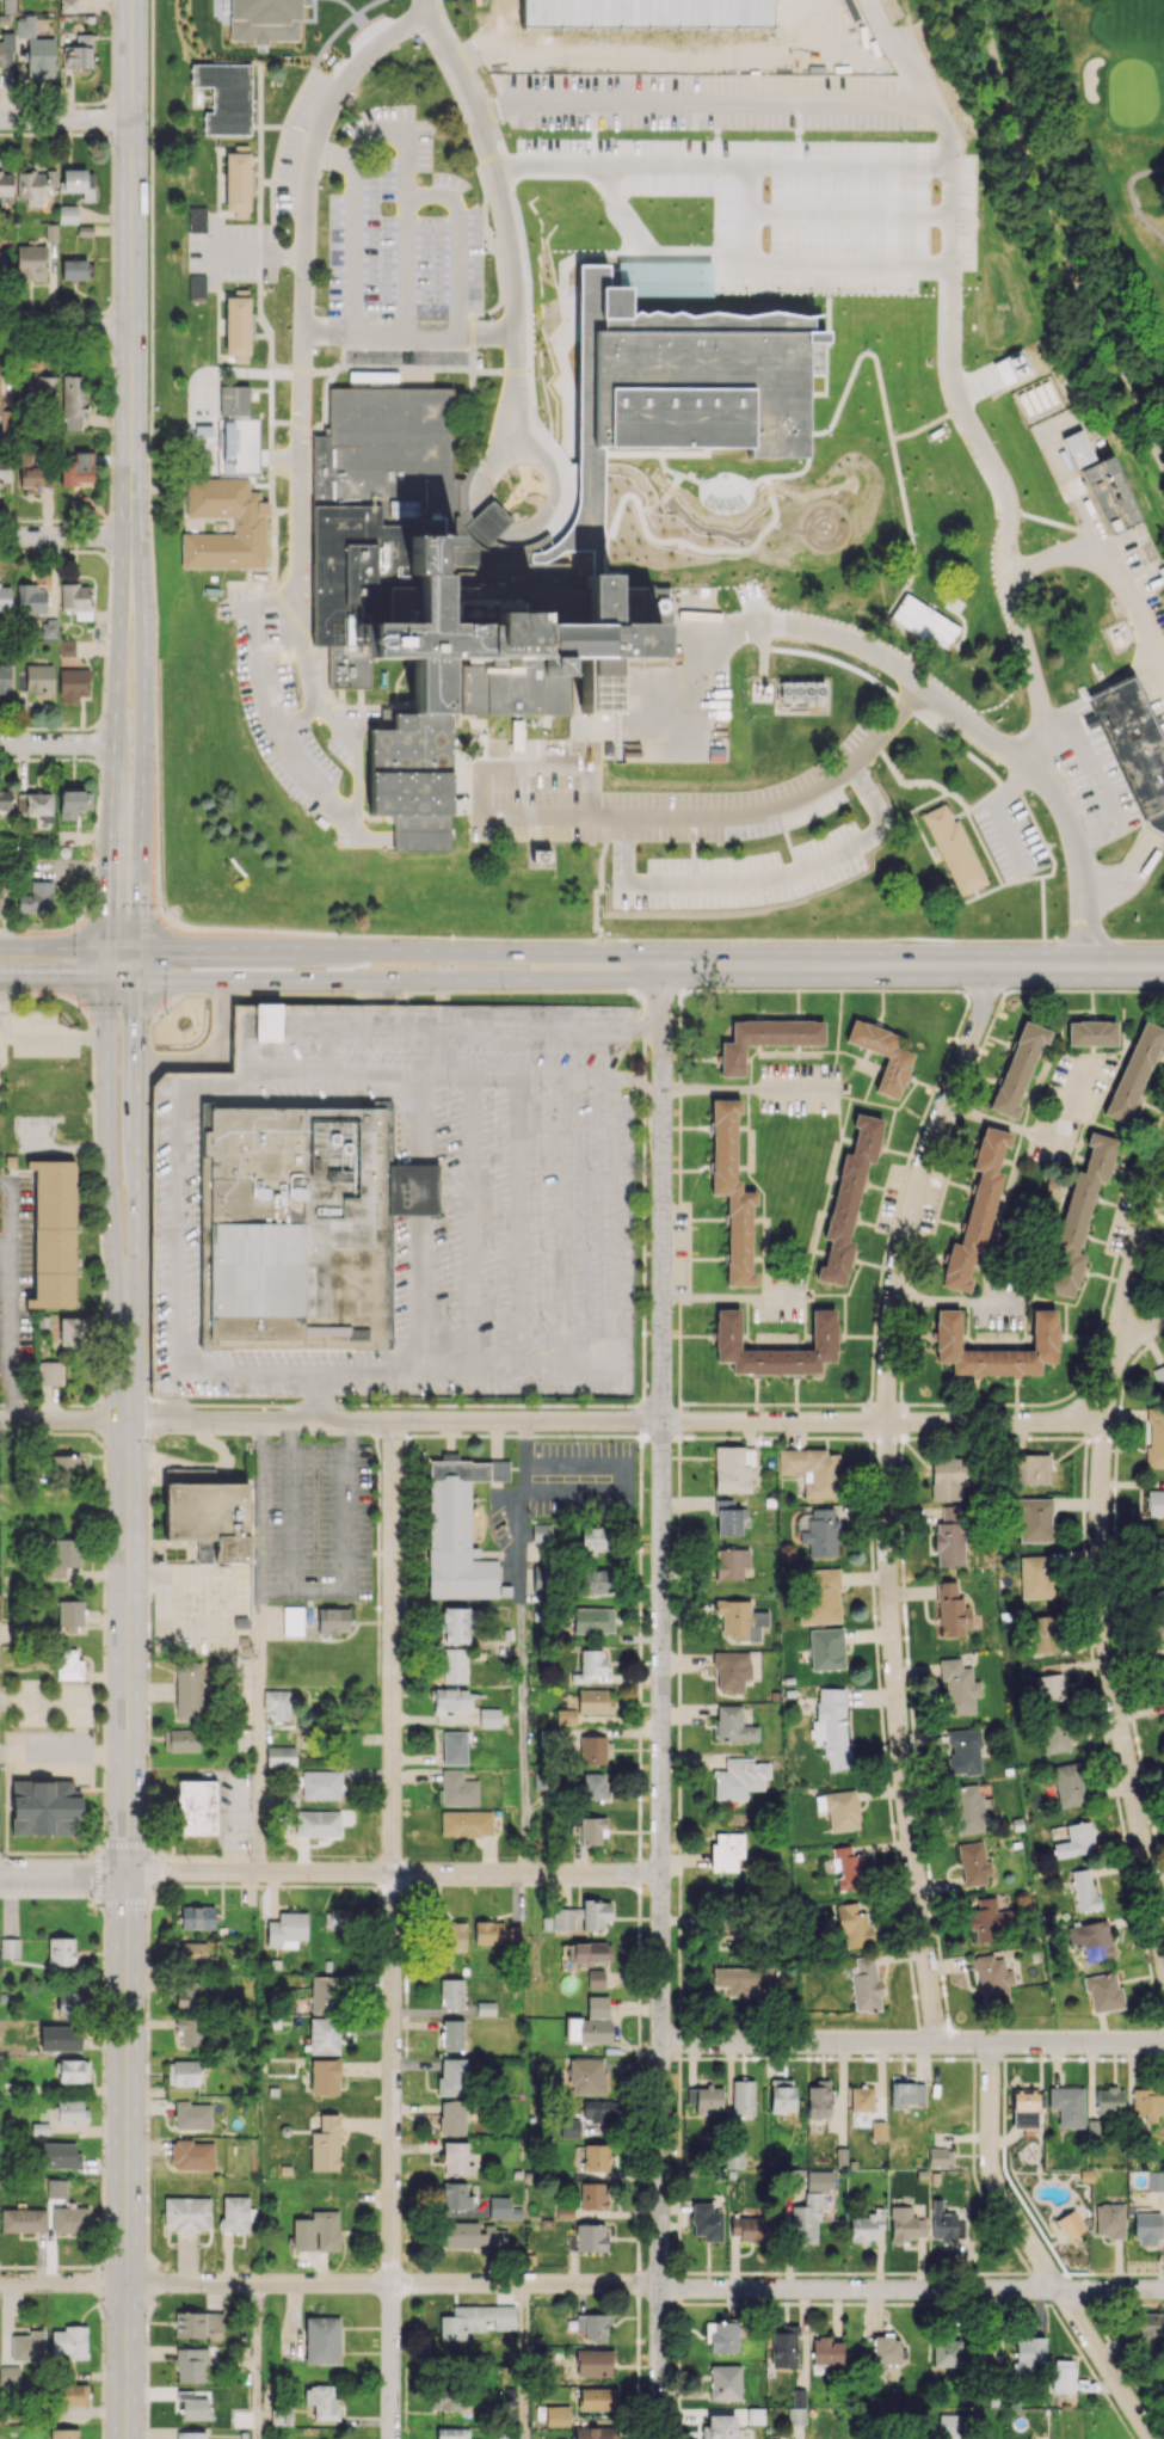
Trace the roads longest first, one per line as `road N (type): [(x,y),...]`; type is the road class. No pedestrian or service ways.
road 1 (residential): [(1163,2290),(0,2283)]
road 2 (primary): [(127,1301),(126,2438)]
road 3 (residential): [(663,1420),(659,2438)]
road 4 (residential): [(393,1421),(391,2438)]
road 5 (residential): [(1102,1414),(125,1420)]
road 6 (residential): [(887,1420),(897,1701),(936,2042)]
road 7 (residential): [(1102,1414),(1104,1624),(1163,1954)]
road 8 (primary): [(130,0),(130,535)]
road 9 (residential): [(661,1873),(127,1874)]
road 10 (primary): [(137,979),(605,976),(661,964)]
road 11 (primary): [(1163,965),(661,964)]
road 12 (residential): [(1163,2042),(661,2042)]
road 13 (residential): [(987,965),(984,999),(932,1135),(903,1248),(887,1420)]
road 14 (residential): [(992,2042),(992,2173),(1150,2438)]
road 15 (primary): [(137,947),(142,614),(130,535)]
road 16 (primary): [(661,964),(590,952),(331,947)]
road 17 (primary): [(106,978),(112,1254),(127,1301)]
road 18 (residential): [(661,1107),(663,1420)]
road 19 (residential): [(1163,1168),(1133,1260),(1102,1414)]
road 20 (residential): [(11,1185),(10,1420)]
road 21 (primary): [(130,535),(113,744)]
road 22 (primary): [(113,744),(106,947)]
road 23 (primary): [(331,947),(137,947)]
road 24 (primary): [(137,1163),(137,979)]
road 25 (residential): [(661,964),(661,1107)]
road 26 (primary): [(127,1301),(137,1163)]
road 27 (residential): [(130,535),(0,536)]
road 28 (residential): [(130,328),(0,328)]
road 29 (residential): [(130,119),(0,119)]
road 30 (residential): [(127,1874),(0,1875)]
road 31 (residential): [(125,1420),(0,1420)]

